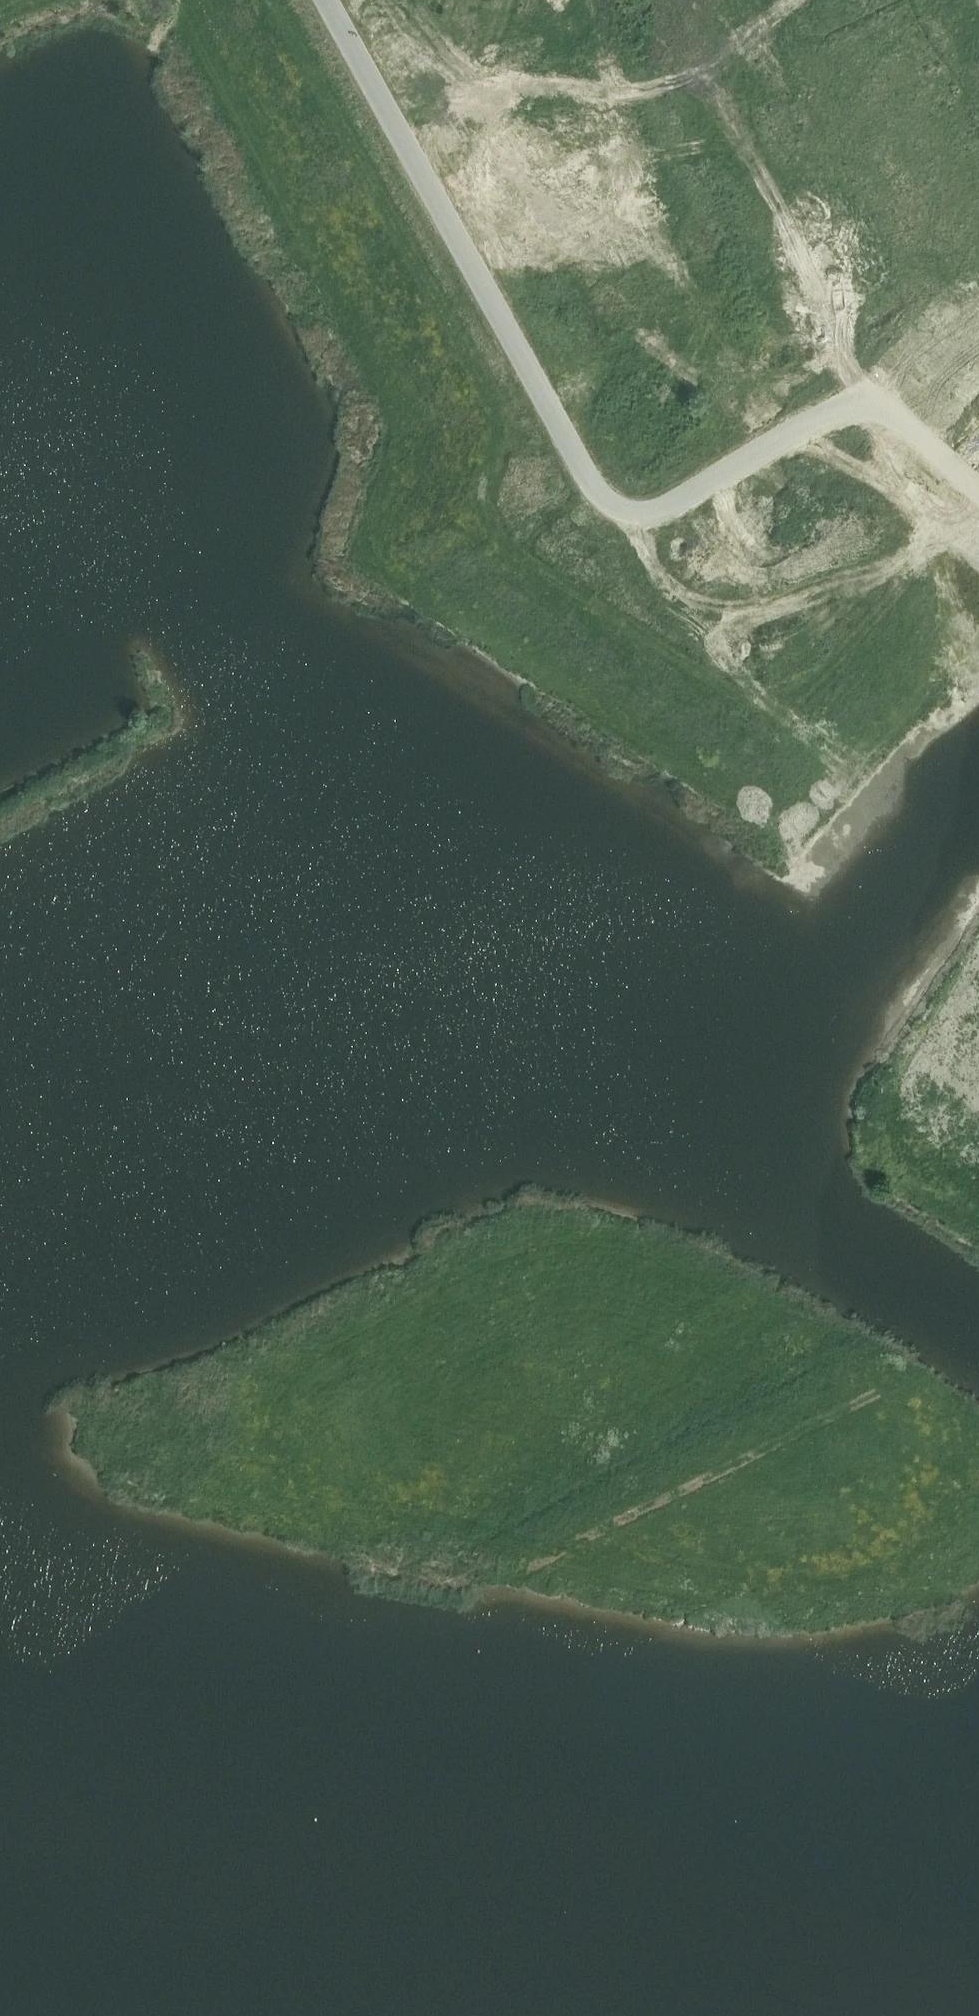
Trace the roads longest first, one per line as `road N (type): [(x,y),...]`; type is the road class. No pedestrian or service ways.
road 1 (tertiary): [(326,0),(570,454),(620,514),(646,518),(843,405),(871,403),(896,414)]
road 2 (tertiary): [(978,322),(896,414)]

